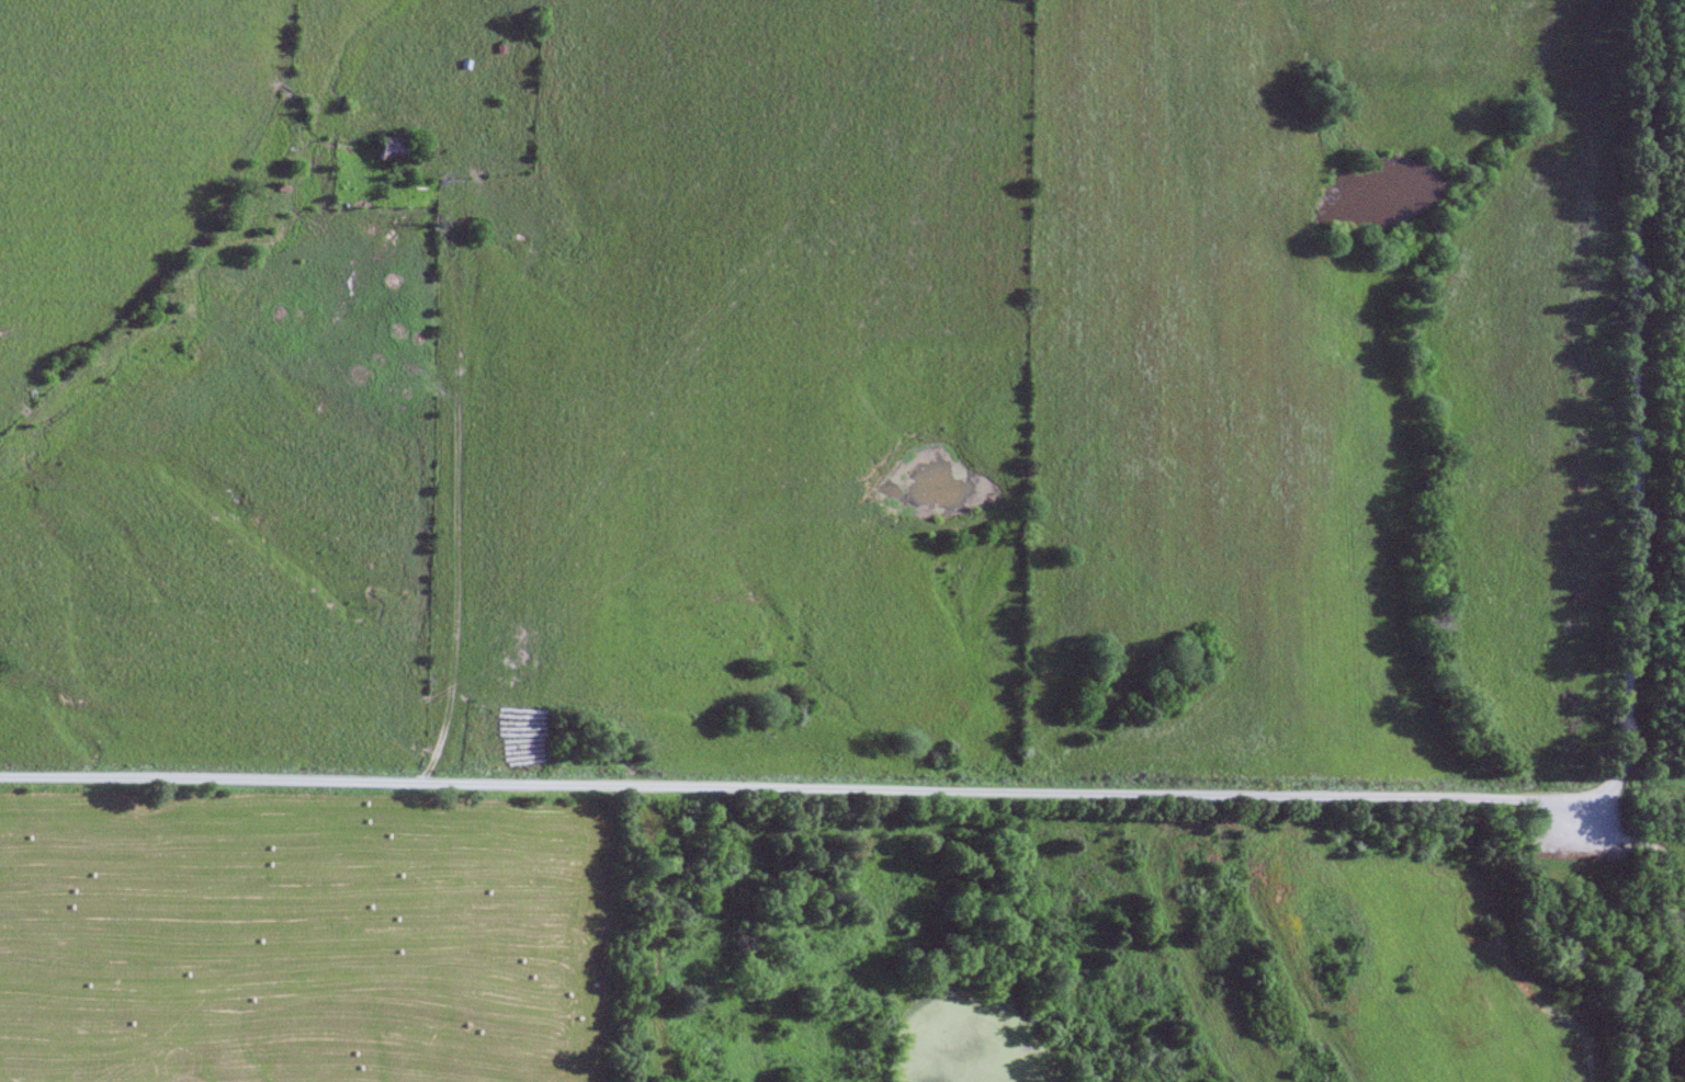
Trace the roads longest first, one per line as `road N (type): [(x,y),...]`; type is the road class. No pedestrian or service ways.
road 1 (residential): [(1630,0),(1630,736),(1603,800),(0,780)]

